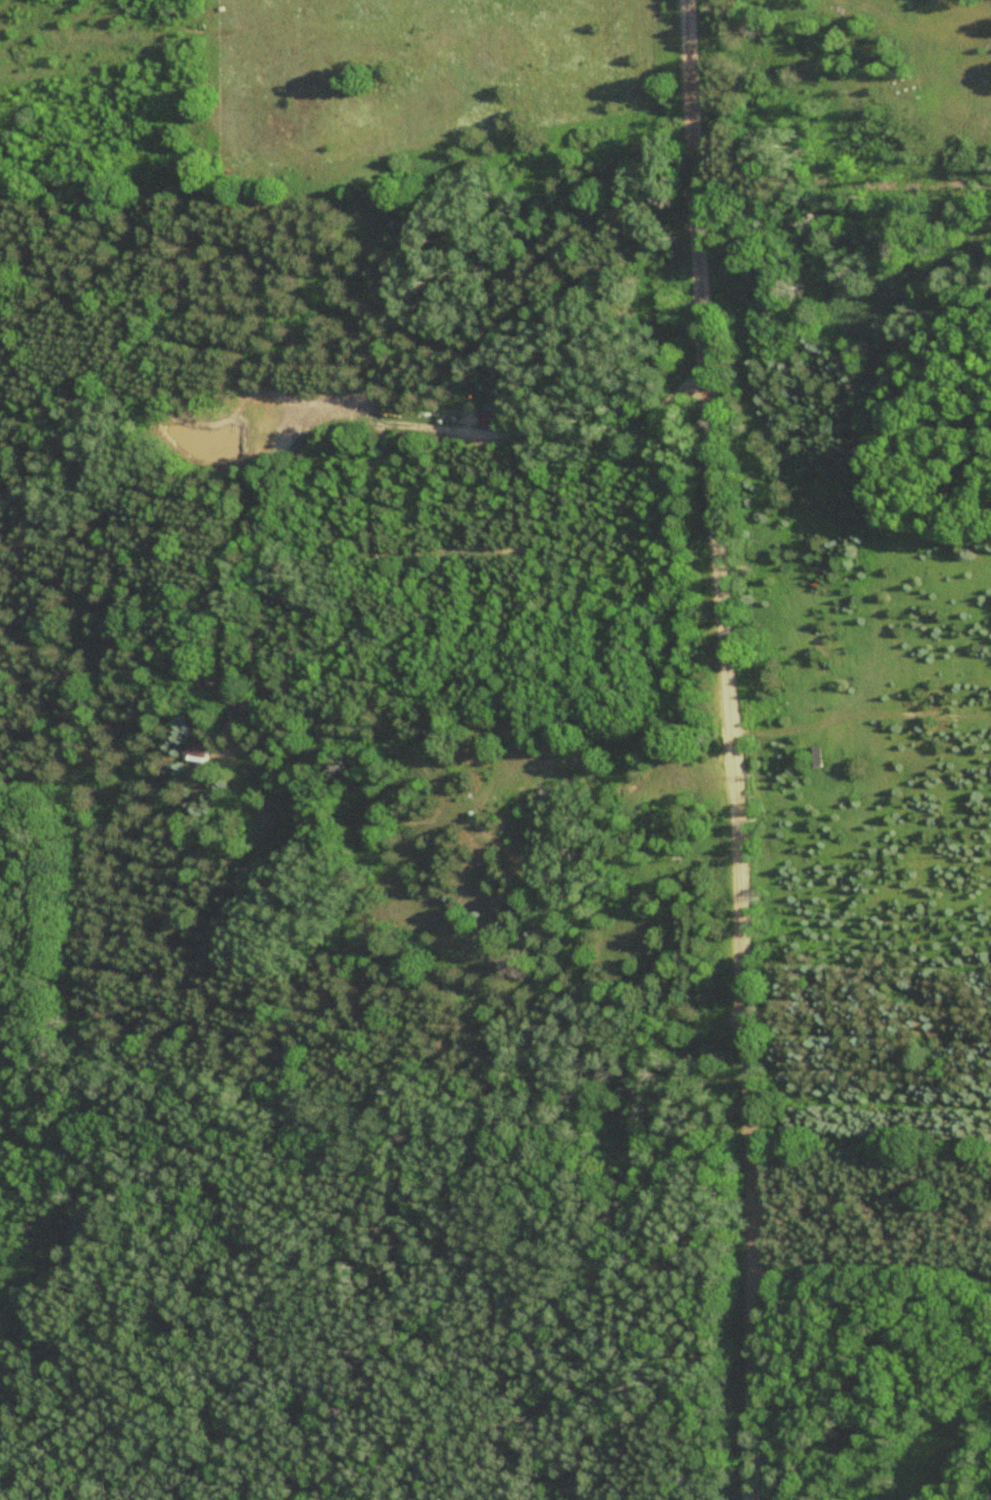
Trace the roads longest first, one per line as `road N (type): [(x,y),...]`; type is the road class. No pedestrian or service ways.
road 1 (residential): [(743,1499),(751,1112),(691,0)]

